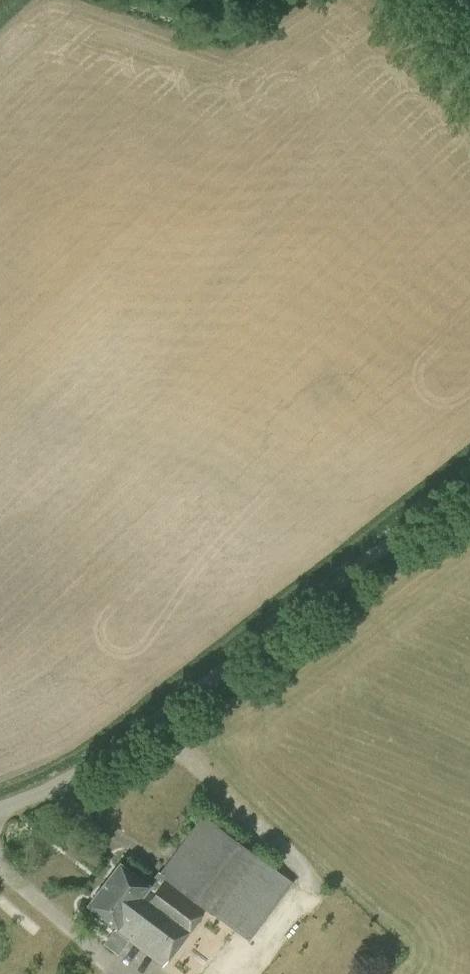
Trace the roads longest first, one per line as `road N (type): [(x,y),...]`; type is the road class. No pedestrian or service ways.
road 1 (unclassified): [(0,806),(64,784),(129,747),(469,485)]

